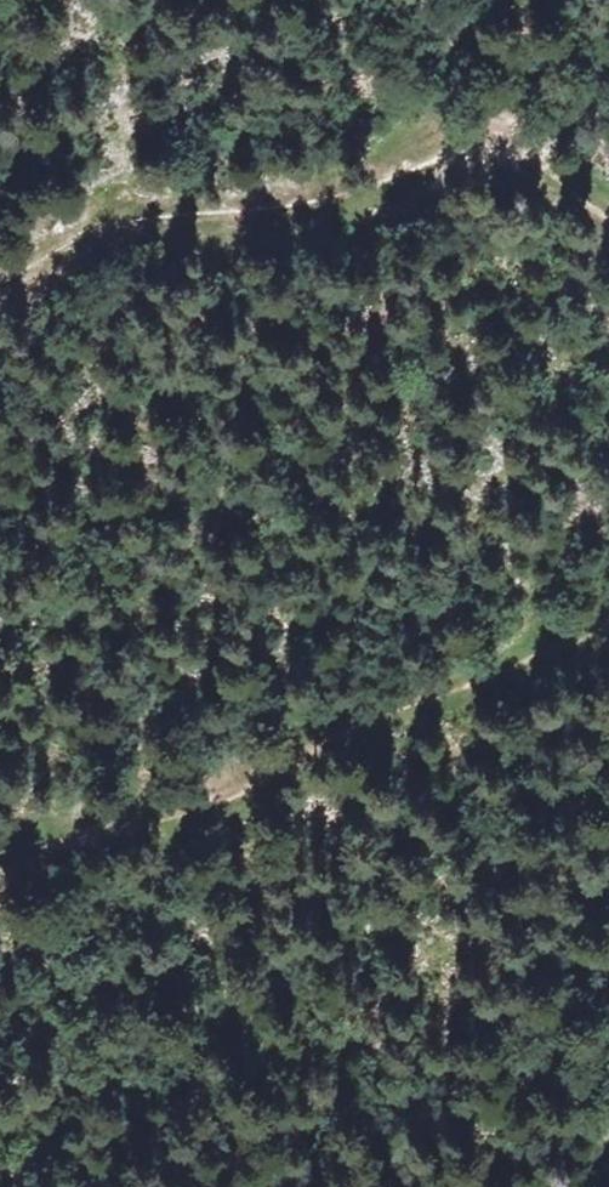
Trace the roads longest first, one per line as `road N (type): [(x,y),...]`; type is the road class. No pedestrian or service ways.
road 1 (track): [(608,668),(120,834),(0,890)]
road 2 (track): [(0,268),(134,213),(487,147),(534,164),(608,215)]

